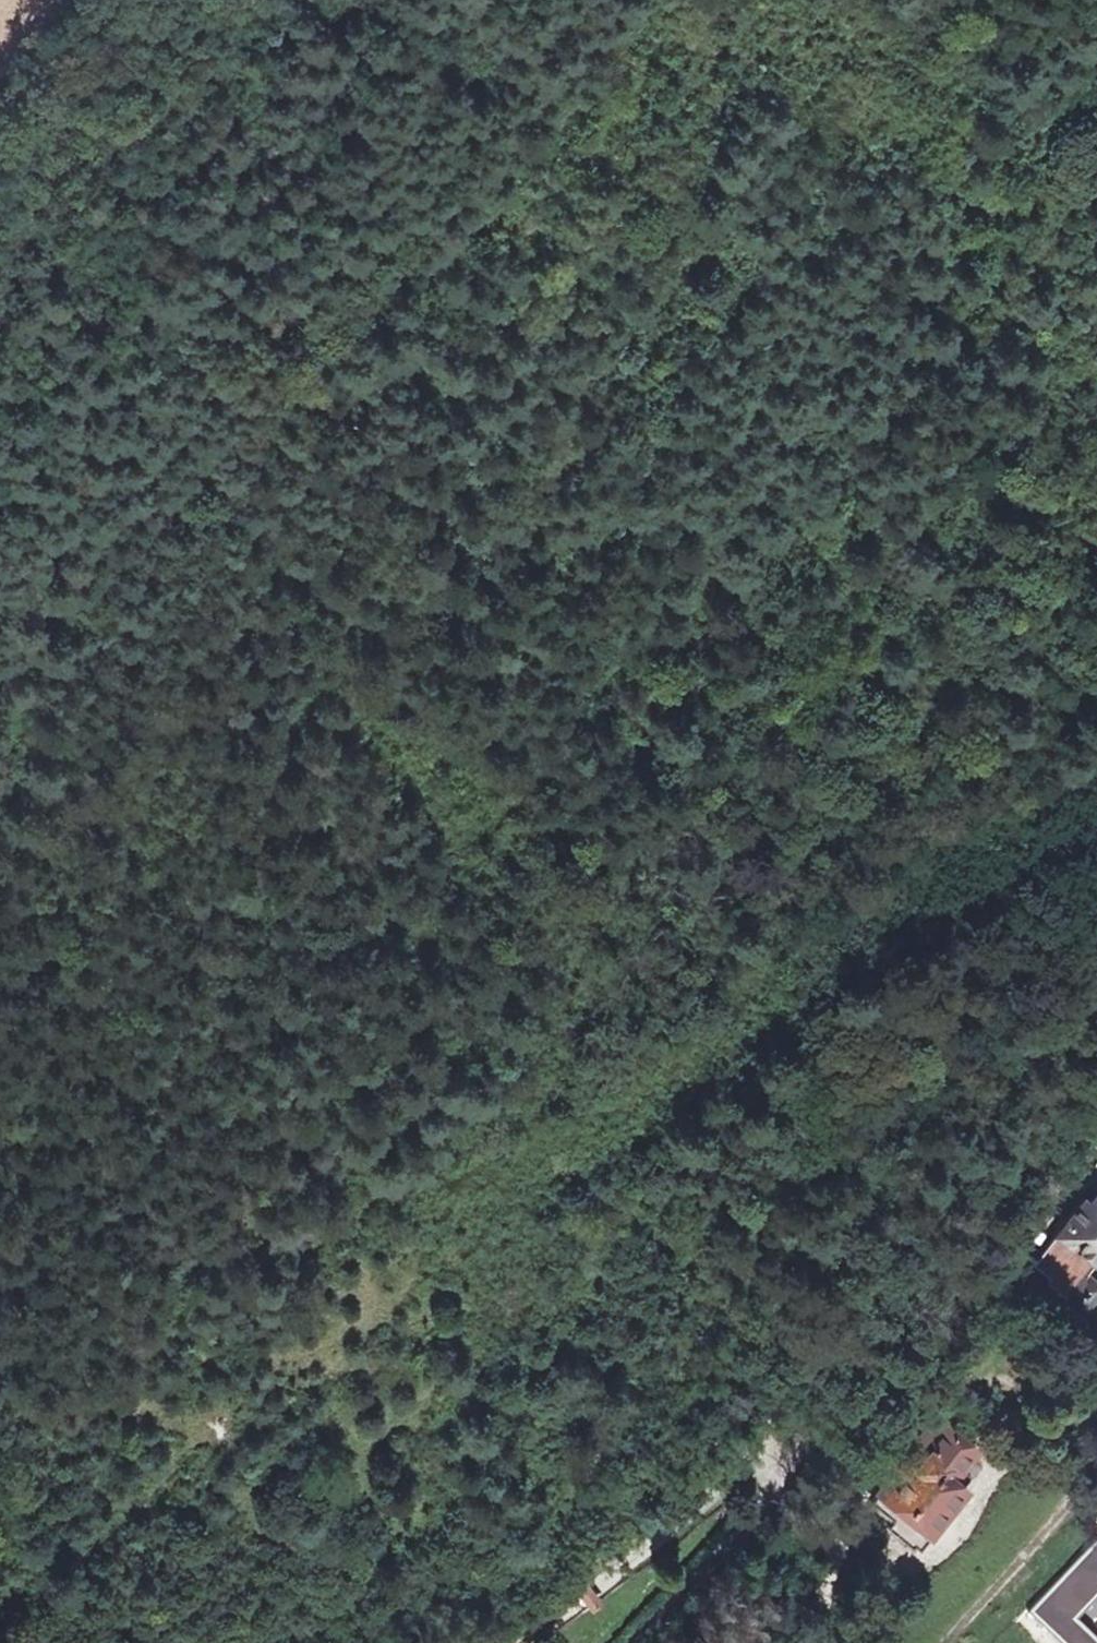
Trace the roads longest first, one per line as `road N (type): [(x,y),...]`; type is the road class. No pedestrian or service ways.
road 1 (unclassified): [(1096,1132),(630,1642)]

